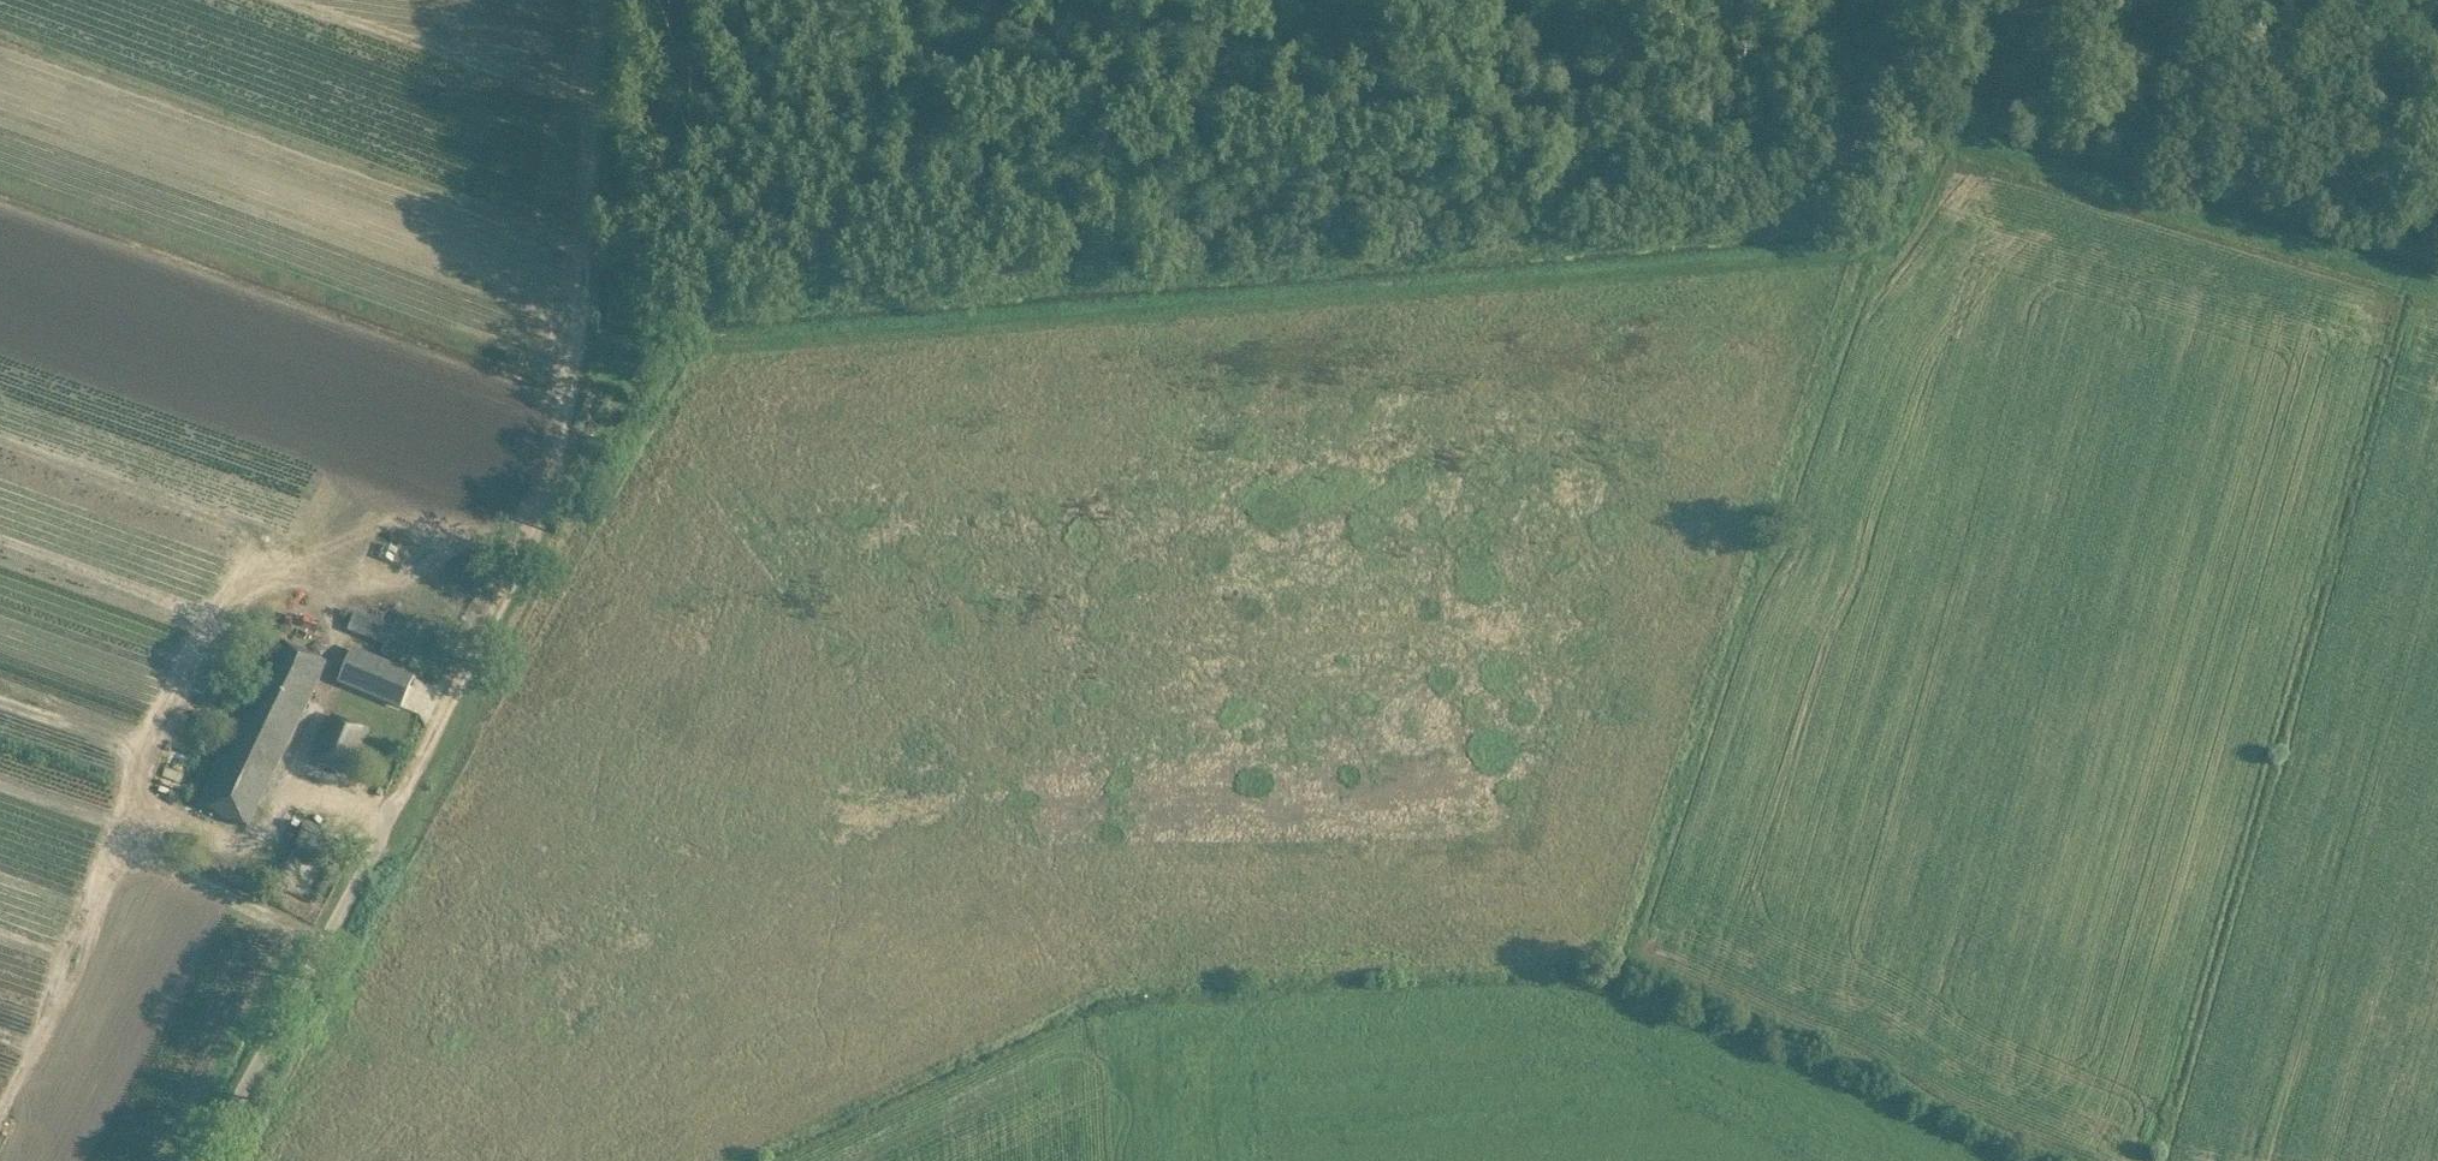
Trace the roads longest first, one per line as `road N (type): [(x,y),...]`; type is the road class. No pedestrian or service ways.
road 1 (track): [(729,0),(736,35),(671,232),(658,307),(628,363),(583,418),(400,808)]
road 2 (unclassified): [(210,1160),(400,808)]

